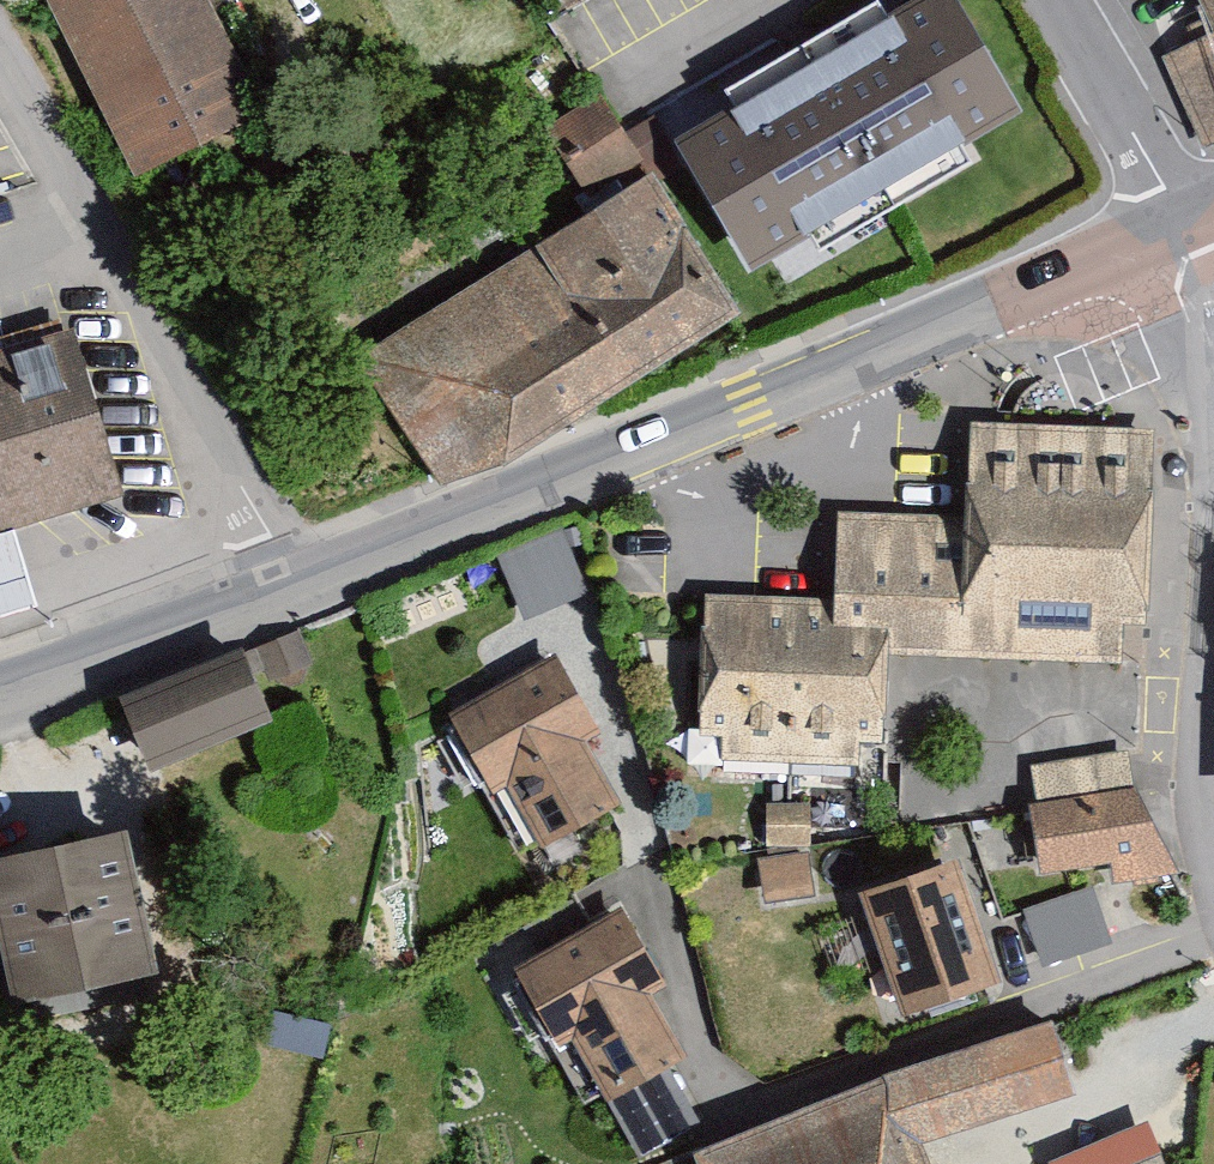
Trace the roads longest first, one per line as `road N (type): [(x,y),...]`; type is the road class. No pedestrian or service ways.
road 1 (secondary): [(304,605),(753,418),(1180,224)]
road 2 (residential): [(304,605),(0,64)]
road 3 (secondary): [(0,710),(304,605)]
road 4 (unclassified): [(1056,0),(1180,224)]
road 5 (residential): [(1213,397),(1180,224)]

